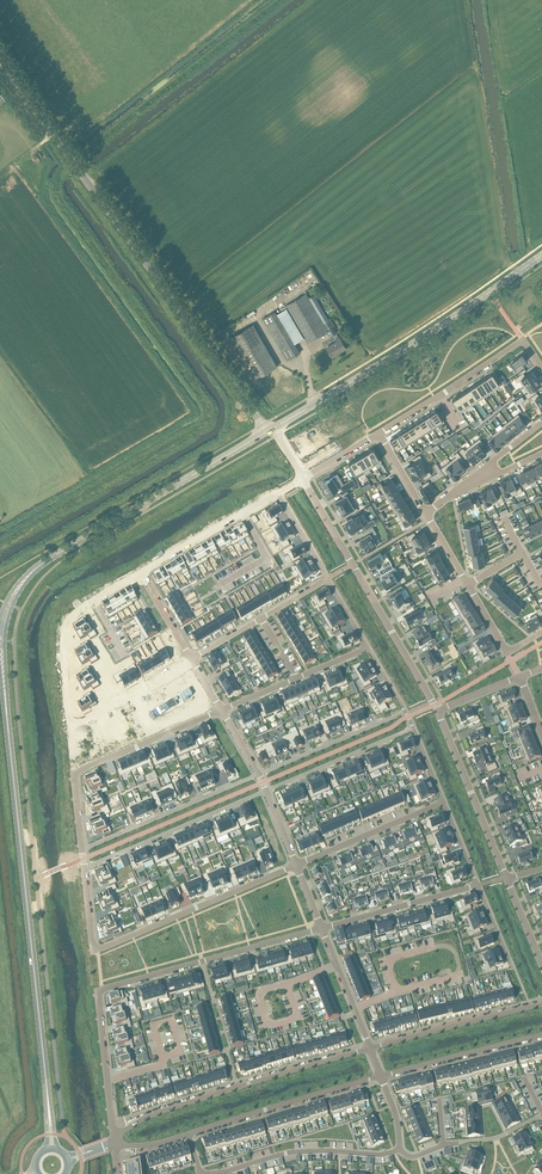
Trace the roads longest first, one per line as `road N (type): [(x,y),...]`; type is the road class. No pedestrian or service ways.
road 1 (secondary): [(49,1114),(4,623)]
road 2 (unclassified): [(267,432),(0,57)]
road 3 (residential): [(323,928),(102,989),(116,1143)]
road 4 (secondary): [(4,623),(21,586),(51,558),(267,432)]
road 5 (residential): [(141,572),(68,622),(70,726),(192,659)]
road 6 (secondary): [(274,428),(541,256)]
road 7 (residential): [(298,865),(99,949),(84,869)]
road 8 (tertiary): [(370,1048),(159,1111),(116,1143)]
road 9 (unclassified): [(438,711),(303,480)]
road 10 (residential): [(188,1133),(206,1173),(292,1152),(399,1148)]
road 11 (residential): [(82,849),(73,775),(222,710)]
road 12 (residential): [(541,367),(525,342),(378,434)]
road 13 (tertiary): [(188,1133),(381,1076)]
road 14 (residential): [(266,791),(84,869)]
road 15 (residential): [(82,849),(259,775)]
road 16 (unclassified): [(506,877),(438,711)]
road 17 (tertiary): [(541,1004),(370,1048)]
road 18 (tertiary): [(381,1076),(541,1034)]
road 19 (residential): [(478,885),(323,928)]
road 20 (residential): [(259,775),(406,712)]
road 21 (residential): [(413,728),(266,791)]
road 22 (residential): [(444,803),(298,865)]
road 23 (residential): [(278,494),(141,572)]
road 24 (residential): [(323,928),(370,1048)]

